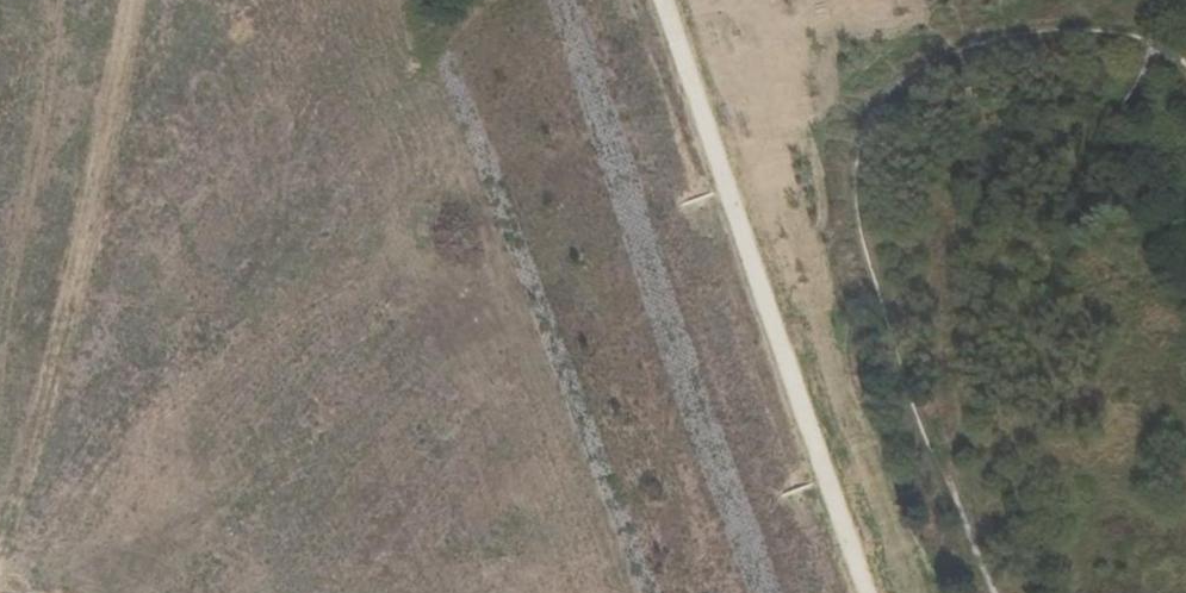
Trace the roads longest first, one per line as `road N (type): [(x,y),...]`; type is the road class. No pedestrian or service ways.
road 1 (unclassified): [(664,0),(869,592)]

